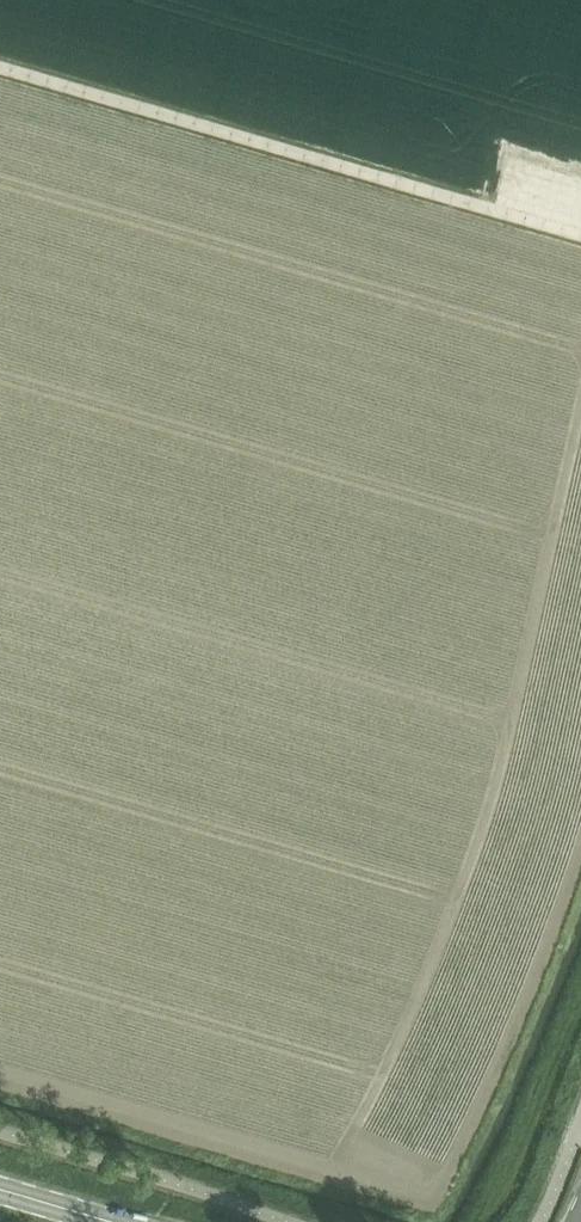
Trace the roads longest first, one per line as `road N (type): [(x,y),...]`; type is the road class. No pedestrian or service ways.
road 1 (unclassified): [(580,235),(0,66)]

